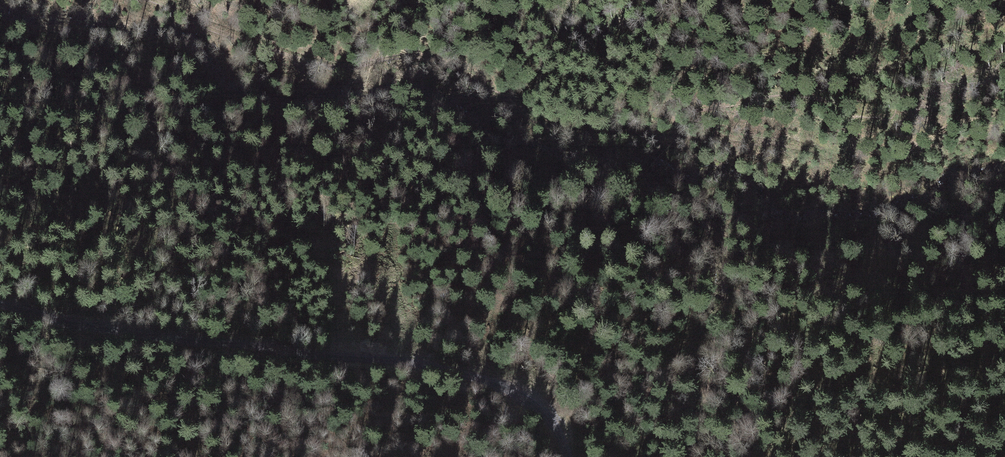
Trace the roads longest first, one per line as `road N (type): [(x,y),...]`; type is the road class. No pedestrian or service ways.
road 1 (track): [(149,0),(333,69),(396,58),(451,62),(526,119),(602,136),(789,141),(877,172),(1004,142)]
road 2 (track): [(0,298),(174,334),(467,367),(519,391),(555,428),(569,456)]

